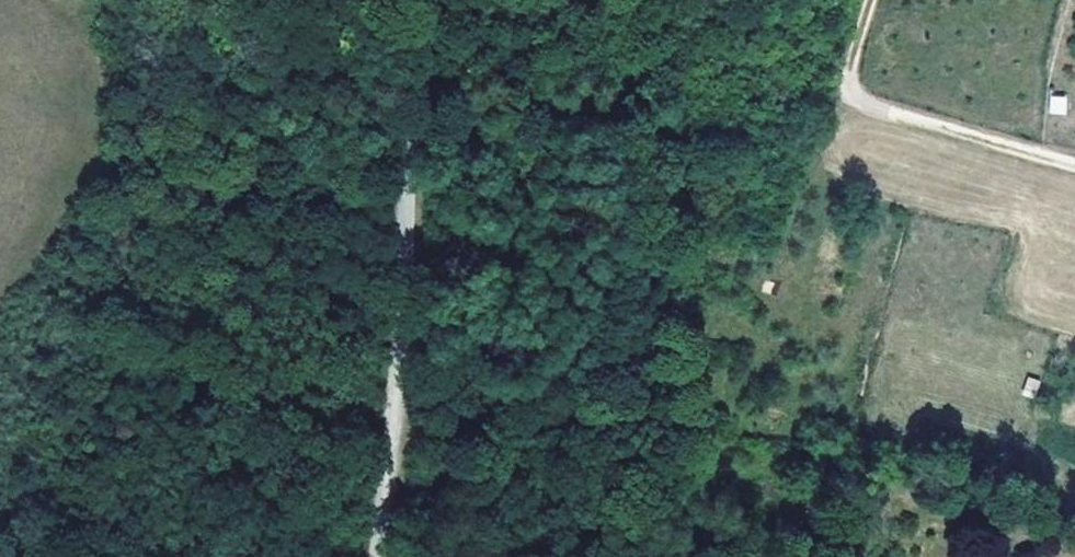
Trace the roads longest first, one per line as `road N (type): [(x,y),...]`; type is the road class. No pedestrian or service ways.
road 1 (track): [(438,0),(387,556)]
road 2 (track): [(1074,171),(855,103),(853,73),(878,0)]

